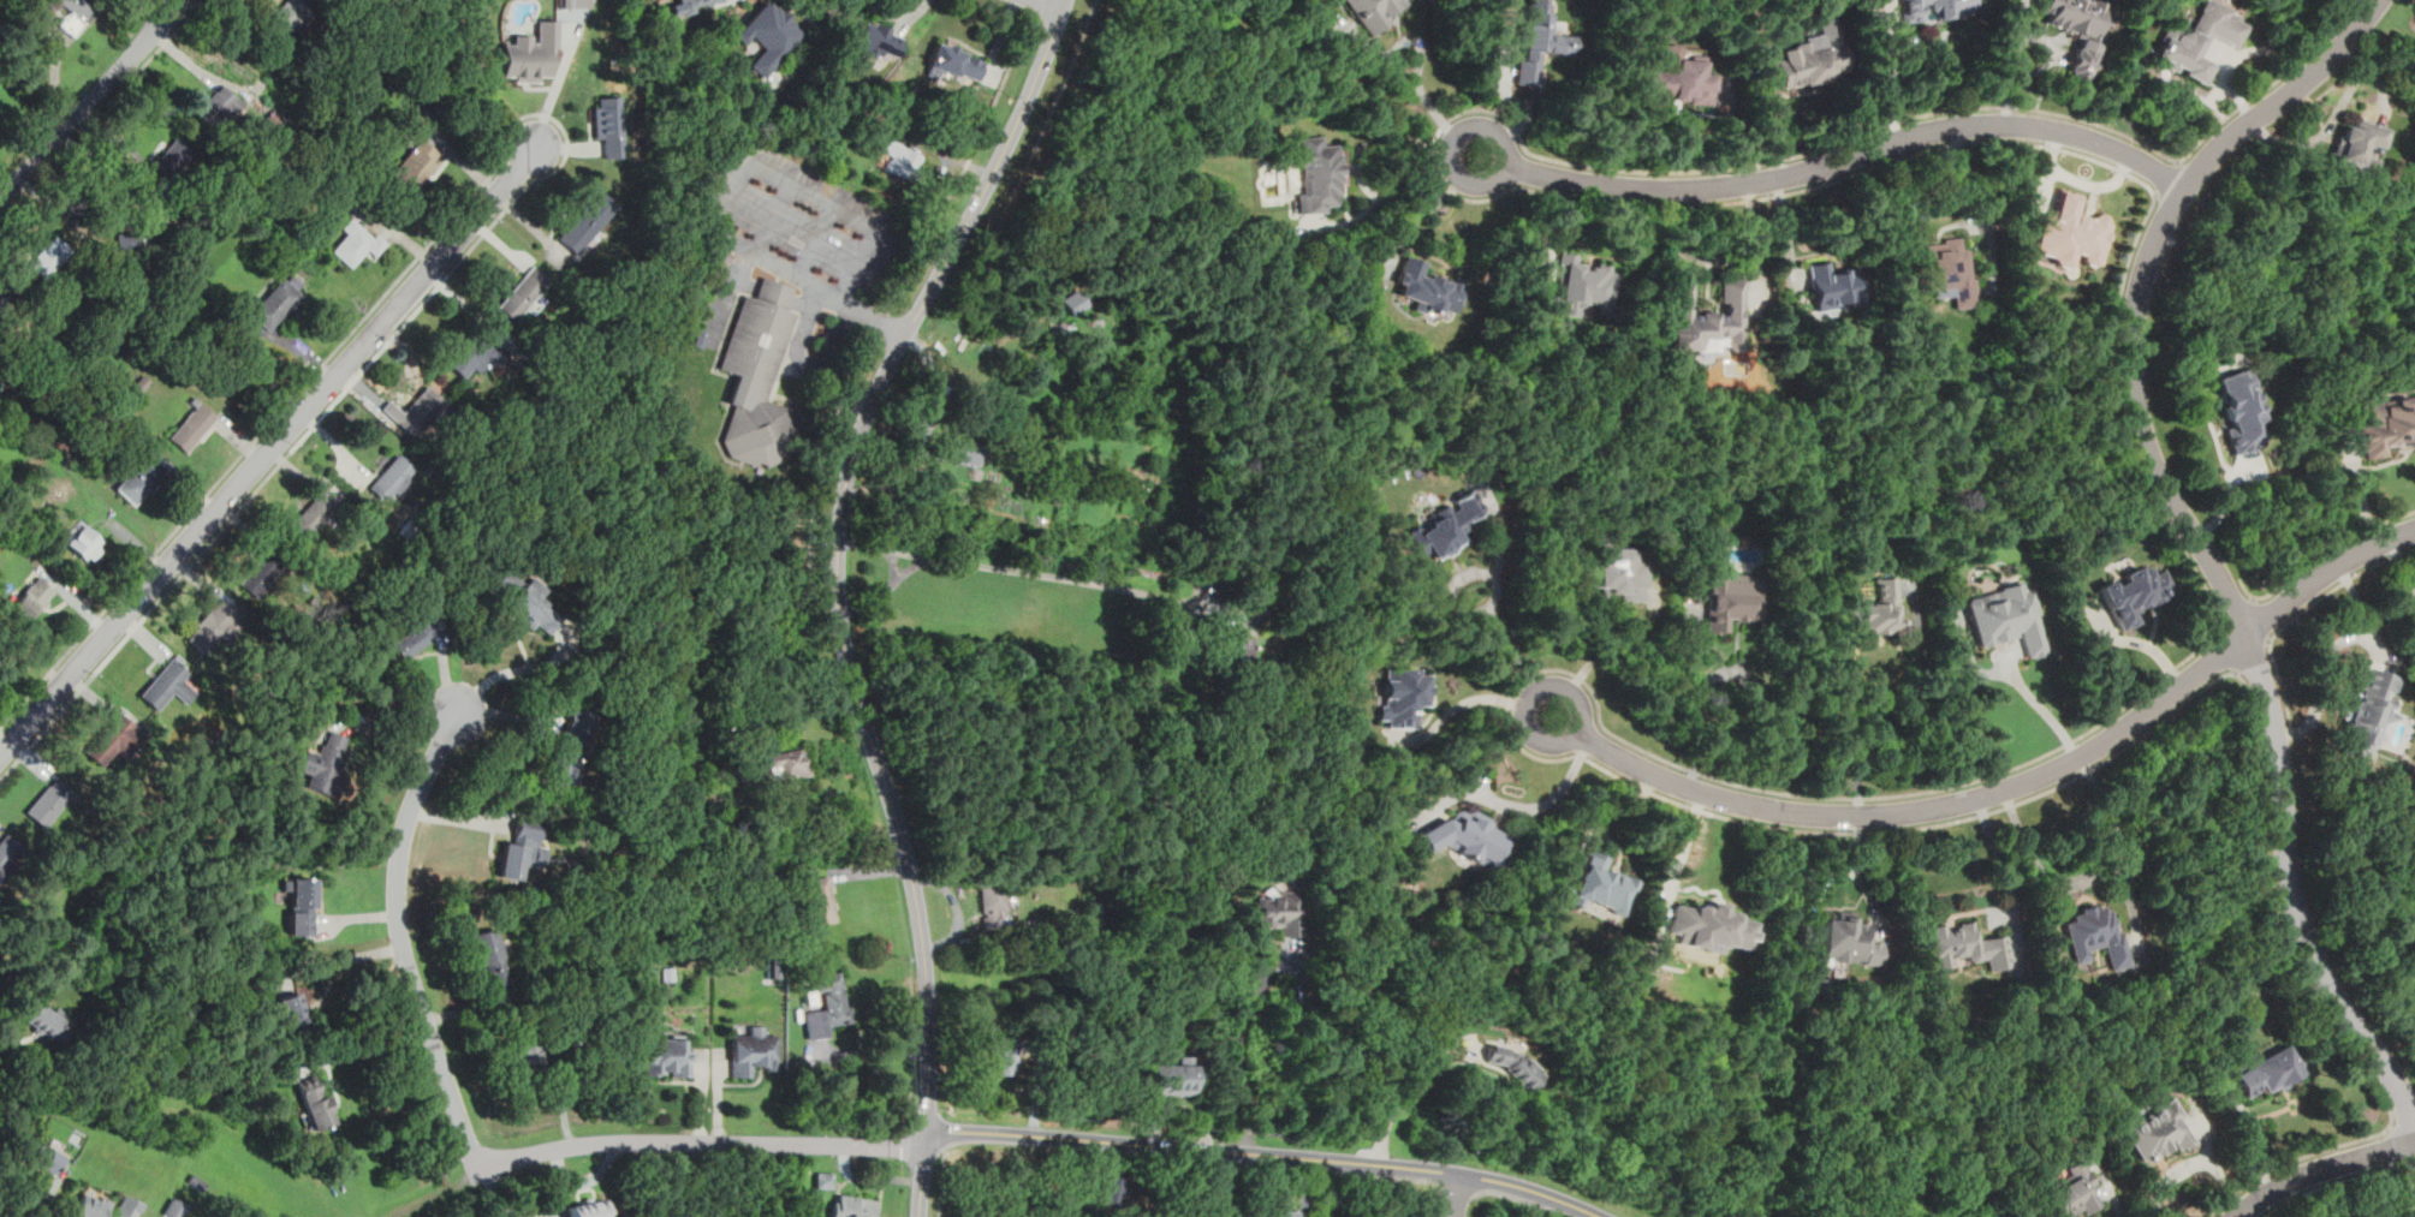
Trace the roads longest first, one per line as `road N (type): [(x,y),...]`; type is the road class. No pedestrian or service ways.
road 1 (residential): [(2414,1134),(2405,1098),(2309,950),(2288,875),(2276,744),(2258,664),(2154,470),(2134,377),(2137,280),(2181,190),(2213,153),(2336,55),(2376,0)]
road 2 (tertiary): [(1065,0),(1000,156),(875,400),(841,524),(840,605),(851,666),(904,833),(922,920),(926,1139)]
road 3 (residential): [(2414,528),(2291,595),(2163,700),(2078,754),(2006,788),(1915,812),(1849,818),(1735,803),(1629,762),(1578,730)]
road 4 (residential): [(534,148),(0,757)]
road 5 (residential): [(2181,190),(2135,156),(2088,138),(1993,123),(1944,127),(1816,169),(1732,184),(1619,186),(1504,163)]
road 6 (tertiary): [(926,1139),(977,1132),(1430,1168),(1516,1185),(1600,1216)]
road 7 (residential): [(481,1165),(457,1118),(403,949),(395,897),(405,823),(457,712)]
road 8 (residential): [(926,1139),(908,1147),(605,1143),(481,1165)]
road 9 (residential): [(182,0),(0,198)]
road 10 (residential): [(2237,1216),(2288,1183),(2414,1143)]
road 11 (residential): [(1447,153),(1463,127),(1482,124),(1500,135),(1506,154),(1499,173),(1481,183),(1453,172),(1447,153)]
road 12 (residential): [(1578,730),(1583,712),(1569,690),(1551,686),(1529,702),(1531,729),(1545,740),(1563,741),(1578,730)]

